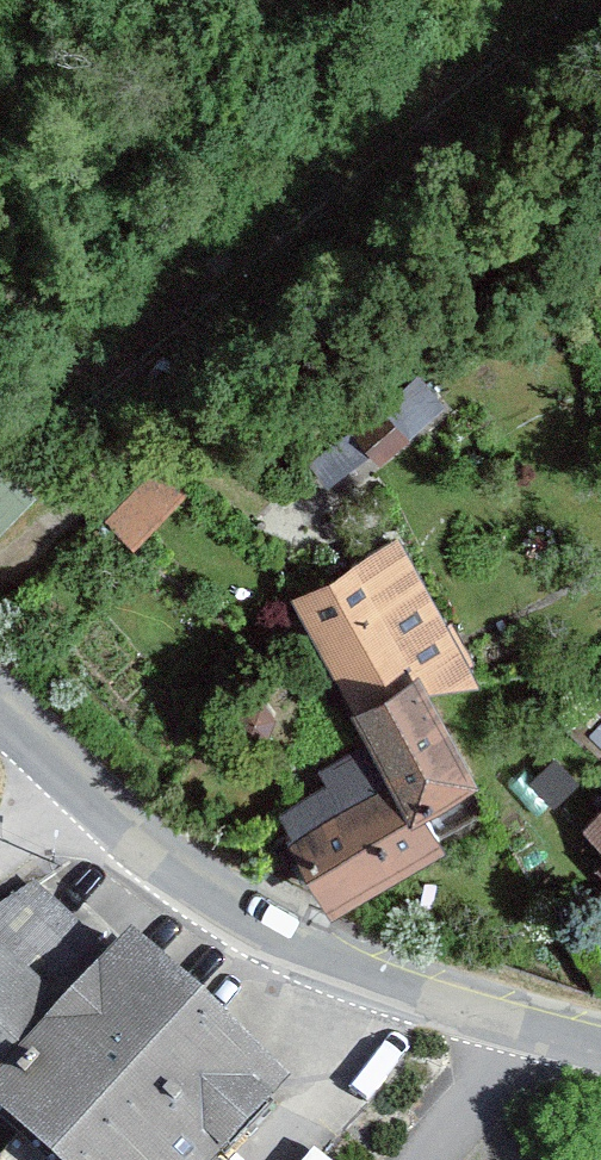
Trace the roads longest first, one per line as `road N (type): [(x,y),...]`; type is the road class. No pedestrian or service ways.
road 1 (tertiary): [(91,796),(162,855),(249,909),(392,982),(535,1027)]
road 2 (track): [(0,596),(155,432)]
road 3 (residential): [(424,1159),(535,1027)]

